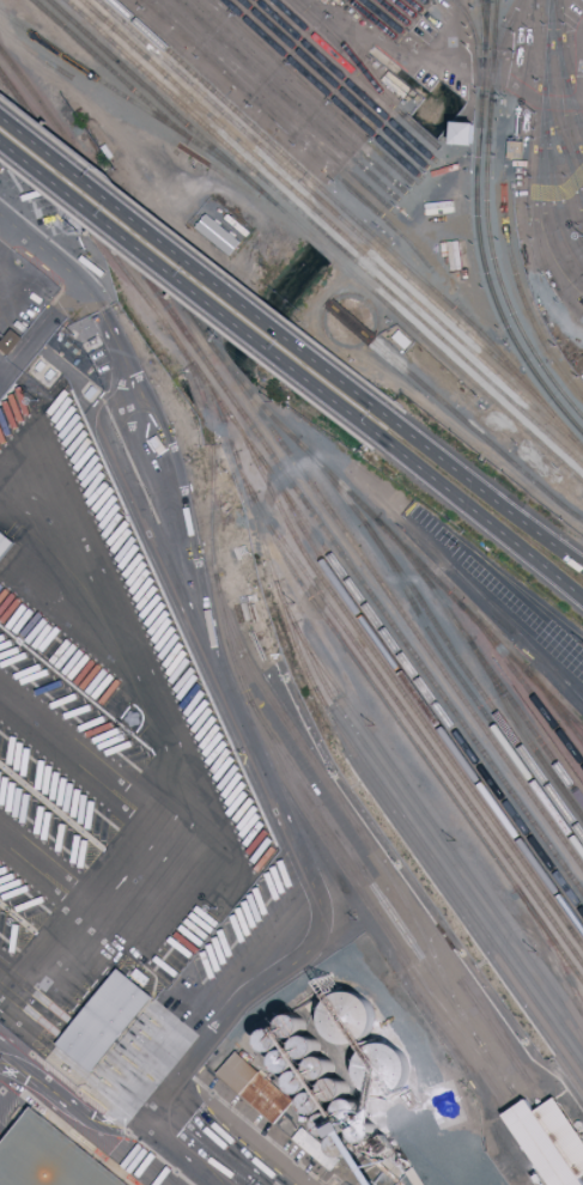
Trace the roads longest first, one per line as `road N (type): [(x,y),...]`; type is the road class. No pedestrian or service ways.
road 1 (primary): [(400,431),(0,116)]
road 2 (primary): [(0,144),(391,449)]
road 3 (primary): [(391,449),(582,601)]
road 4 (primary): [(582,568),(400,431)]
road 5 (residential): [(0,1063),(37,1081),(180,1184)]

